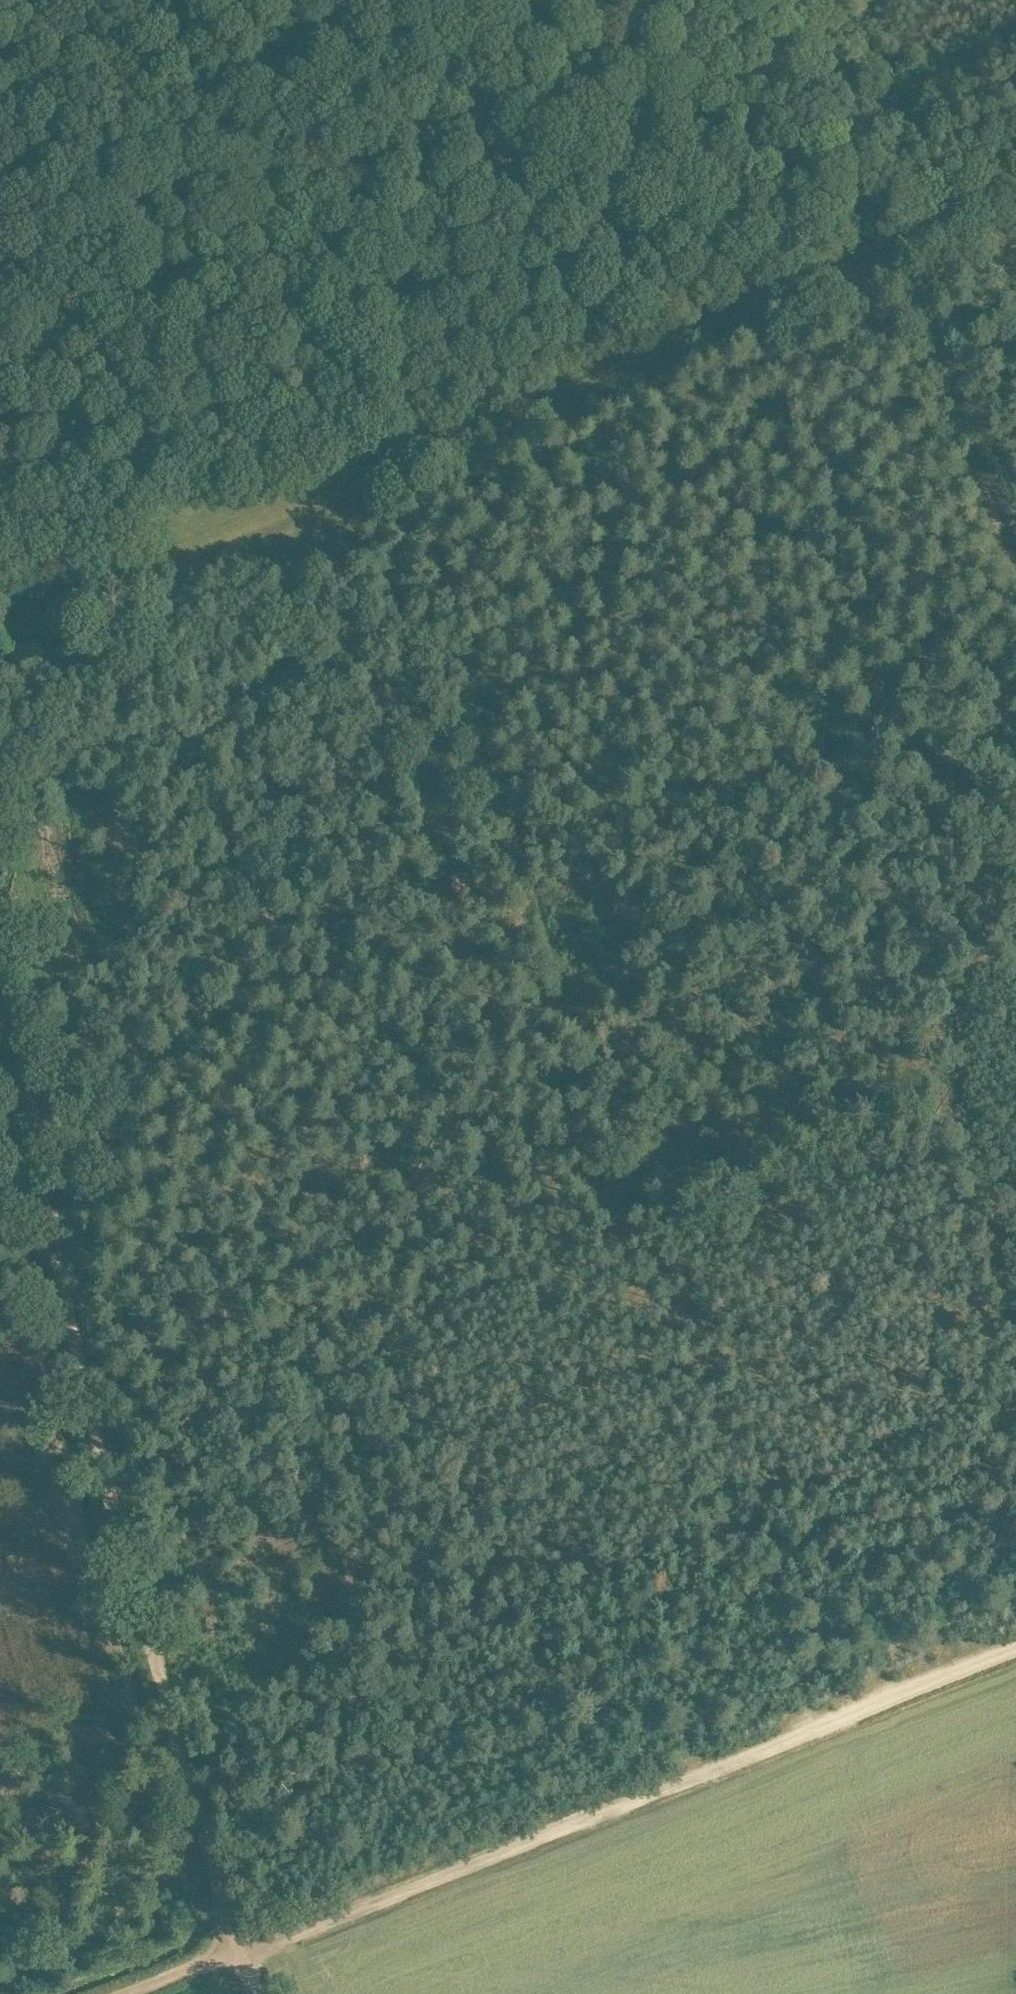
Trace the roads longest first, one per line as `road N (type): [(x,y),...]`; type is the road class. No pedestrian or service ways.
road 1 (track): [(398,452),(551,1009),(817,1726)]
road 2 (track): [(0,946),(69,1312),(202,1853)]
road 3 (track): [(232,1955),(1015,1646)]
road 4 (track): [(398,452),(881,251)]
road 5 (track): [(274,0),(398,452)]
road 6 (track): [(881,251),(1015,600)]
road 7 (track): [(785,0),(881,251)]
road 8 (track): [(1015,192),(881,251)]

